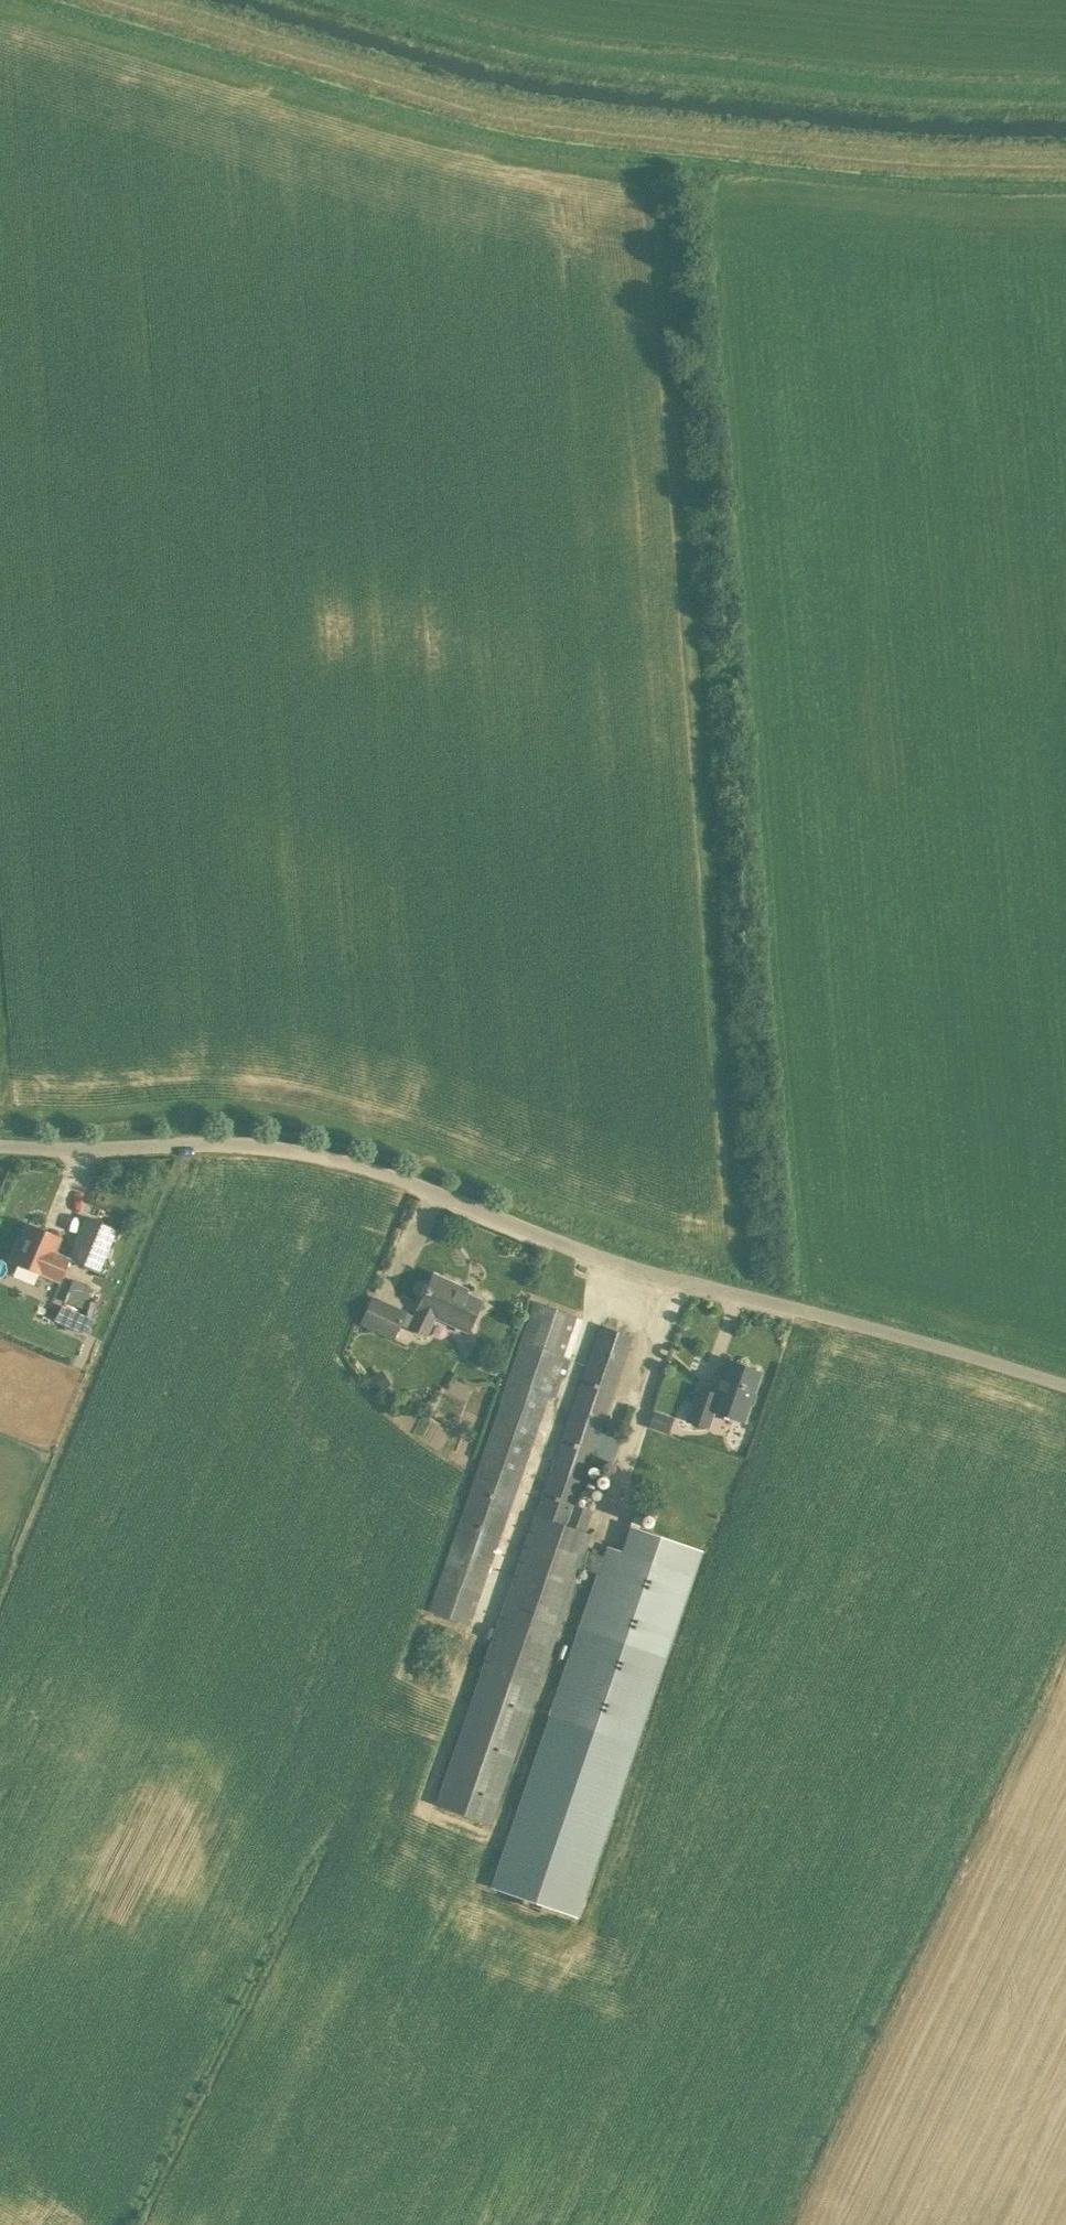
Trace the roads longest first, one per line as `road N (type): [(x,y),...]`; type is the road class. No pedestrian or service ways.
road 1 (unclassified): [(1065,1389),(640,1269),(282,1142),(0,1137)]

